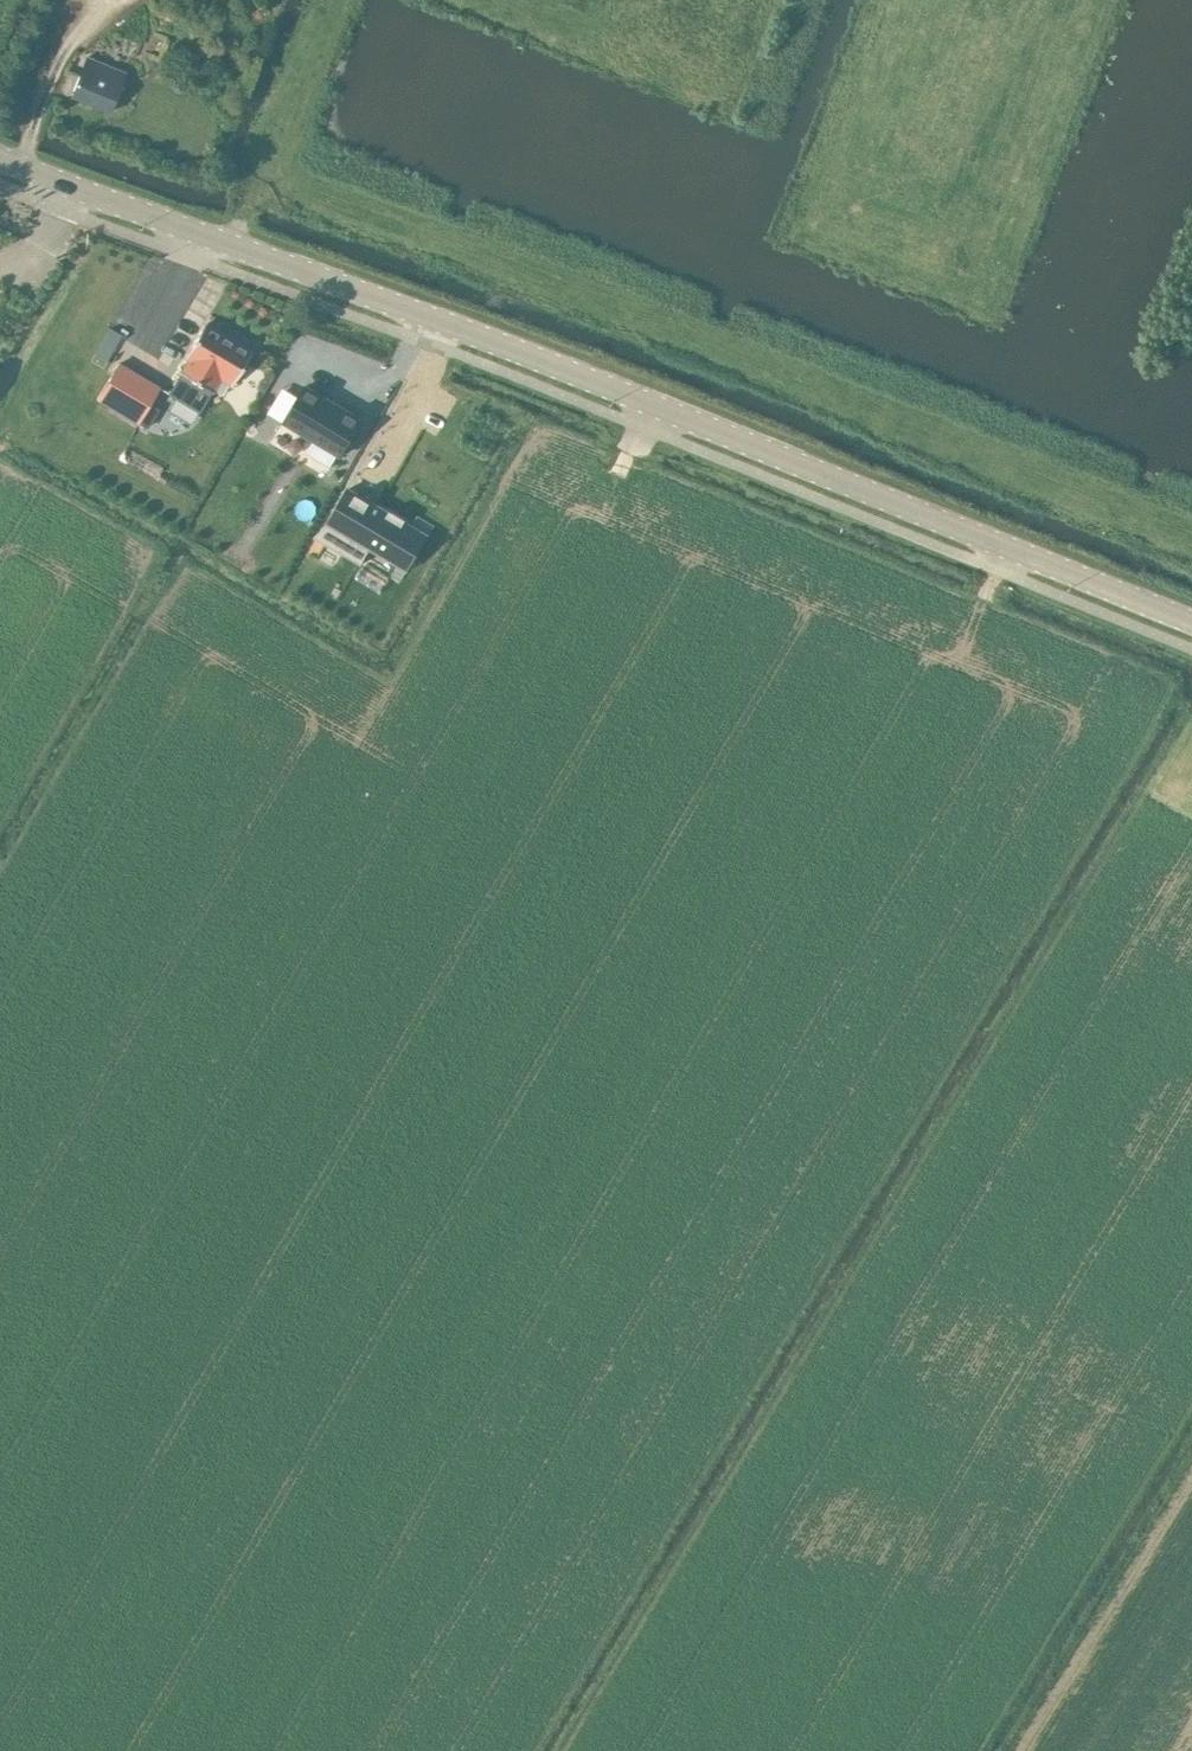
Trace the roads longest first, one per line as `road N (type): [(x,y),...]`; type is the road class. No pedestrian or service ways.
road 1 (secondary): [(1191,620),(445,321),(0,157)]

